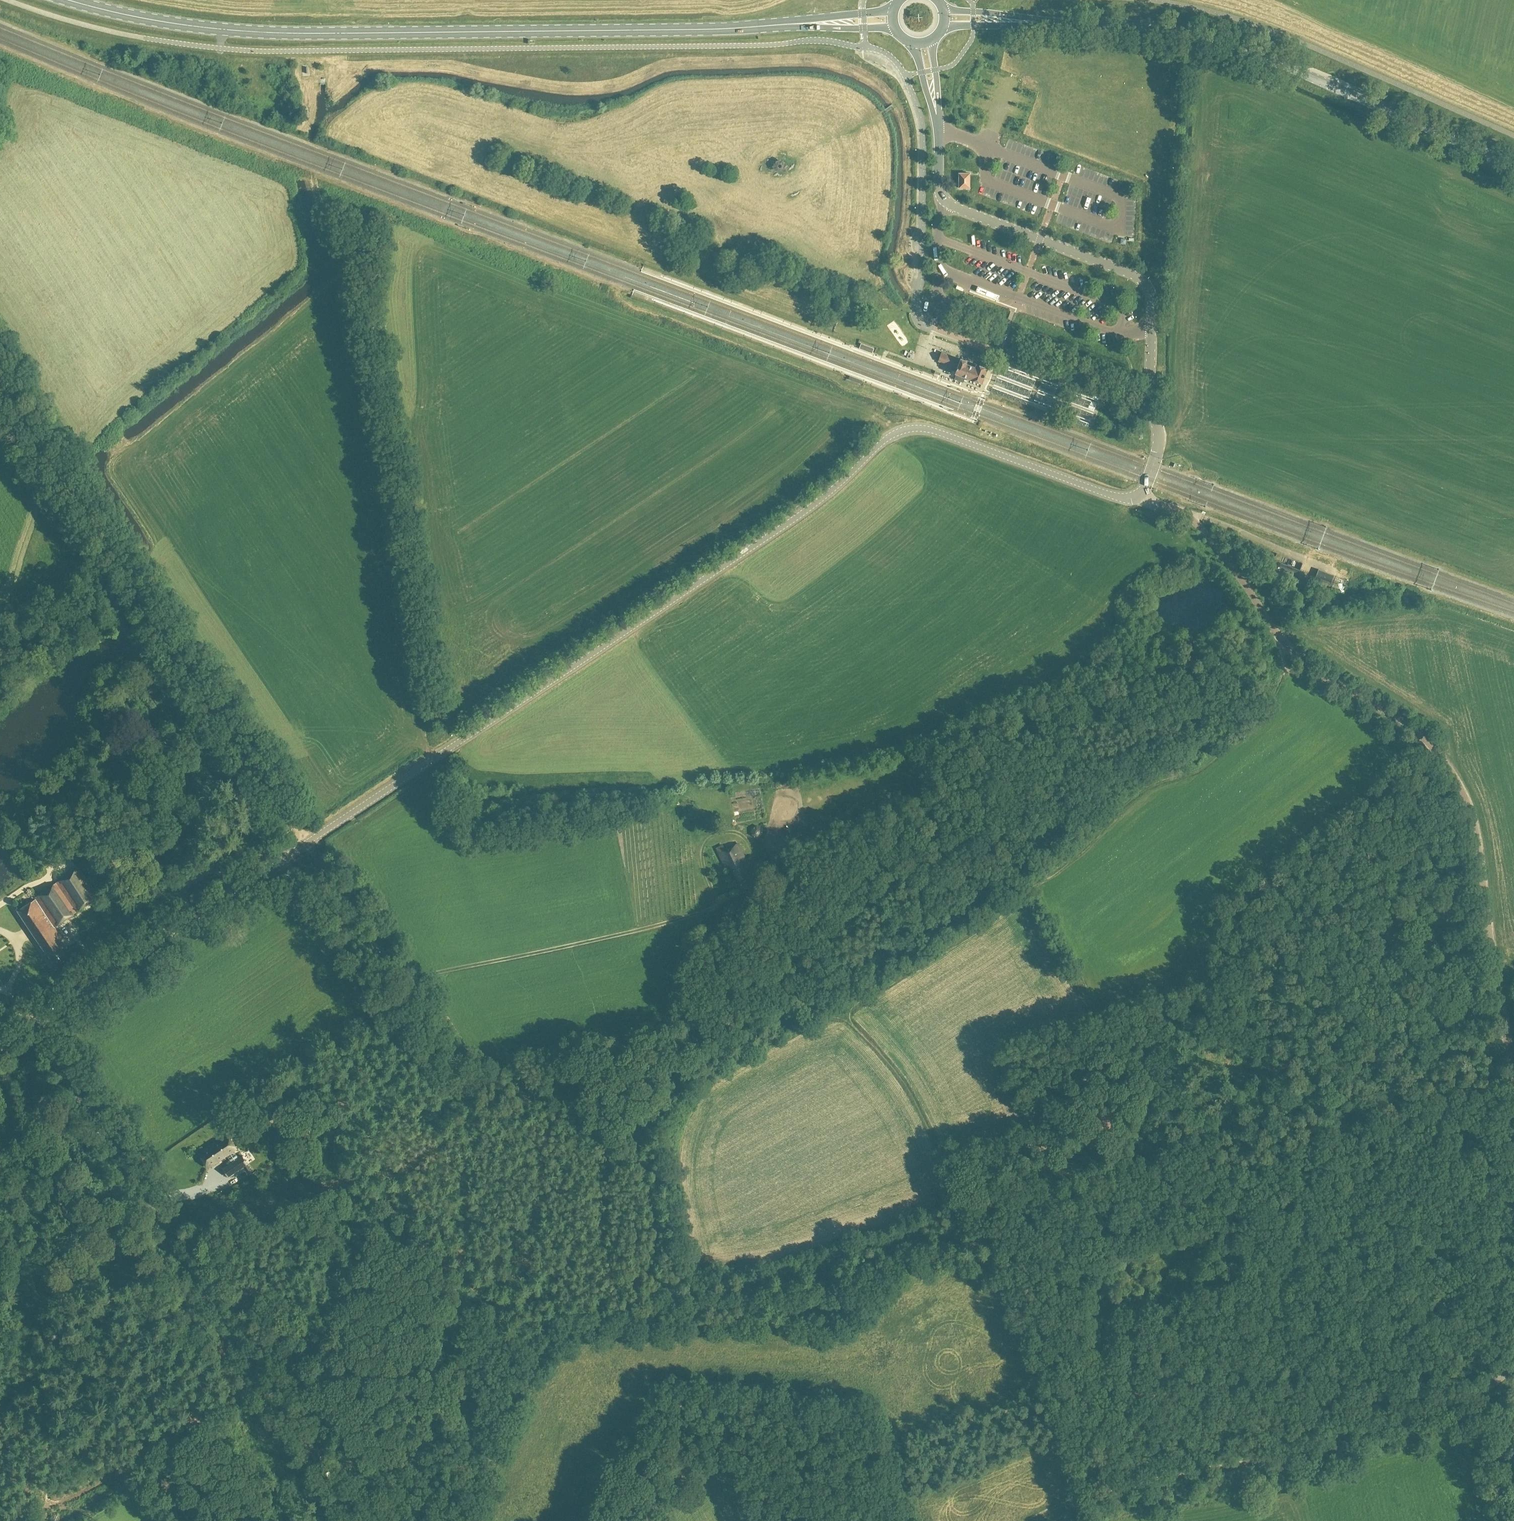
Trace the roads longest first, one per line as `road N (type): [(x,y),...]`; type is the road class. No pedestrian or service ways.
road 1 (tertiary): [(362,1520),(38,1037),(37,1022),(781,529),(895,433),(925,428),(1115,496),(1137,494)]
road 2 (unclassified): [(1513,1064),(1467,812),(1437,751),(1407,724),(1309,666),(1197,523),(1137,494)]
road 3 (secondary): [(70,0),(158,21),(269,34),(792,24)]
road 4 (tertiary): [(1137,494),(1158,442),(1151,290),(1135,275),(945,202),(939,125)]
road 5 (tertiary): [(1513,166),(1238,48),(1161,29),(1064,23)]
road 6 (track): [(385,967),(406,975),(442,970),(624,935),(742,899)]
road 7 (track): [(132,583),(301,832)]
road 8 (track): [(0,382),(132,583)]
road 9 (unclassified): [(1511,1520),(1480,1399),(1513,1366)]
road 10 (track): [(301,832),(385,967)]
road 11 (tertiary): [(1064,23),(943,5)]
road 12 (tertiary): [(942,31),(1064,23)]

